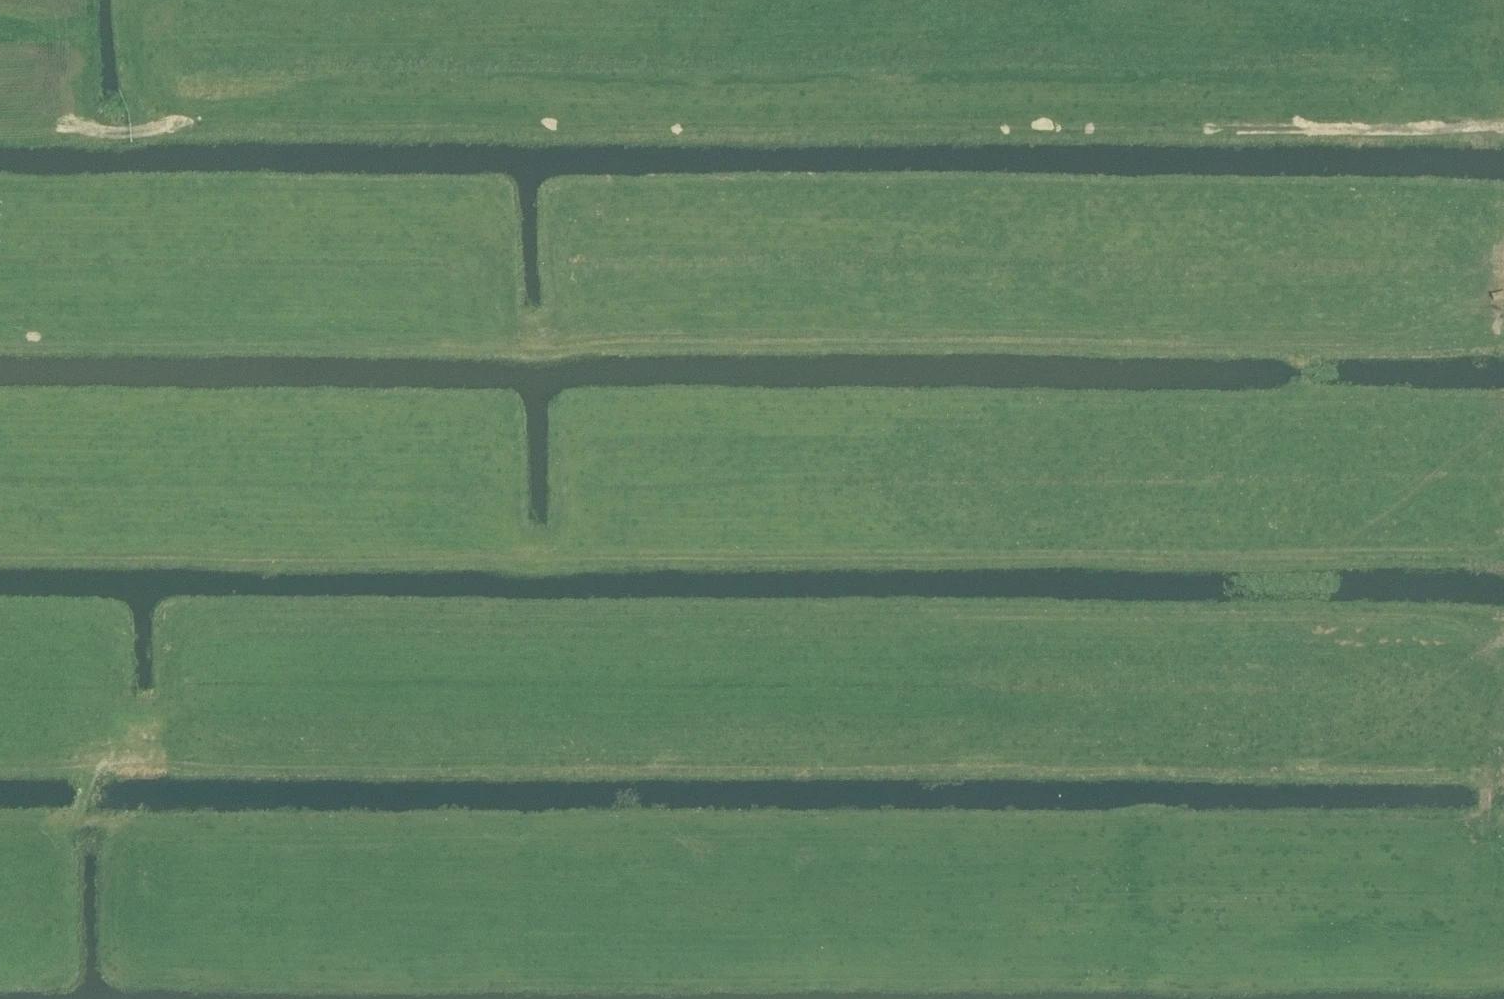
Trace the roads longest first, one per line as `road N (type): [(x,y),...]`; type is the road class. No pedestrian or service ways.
road 1 (track): [(1503,833),(1491,823),(1486,776),(1492,718),(1503,700)]

